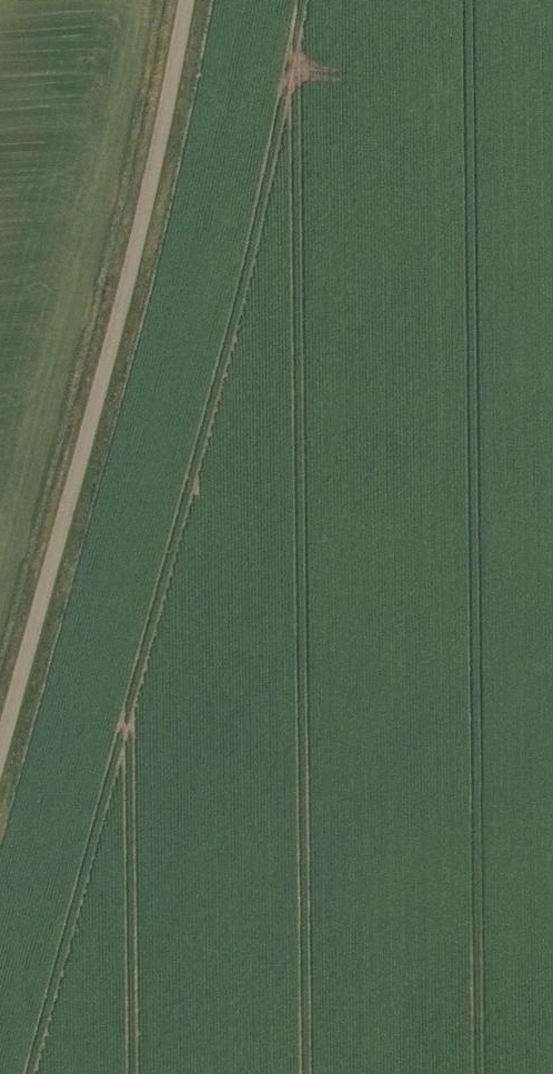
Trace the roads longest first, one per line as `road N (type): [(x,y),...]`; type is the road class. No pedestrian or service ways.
road 1 (unclassified): [(0,748),(96,386),(184,0)]

